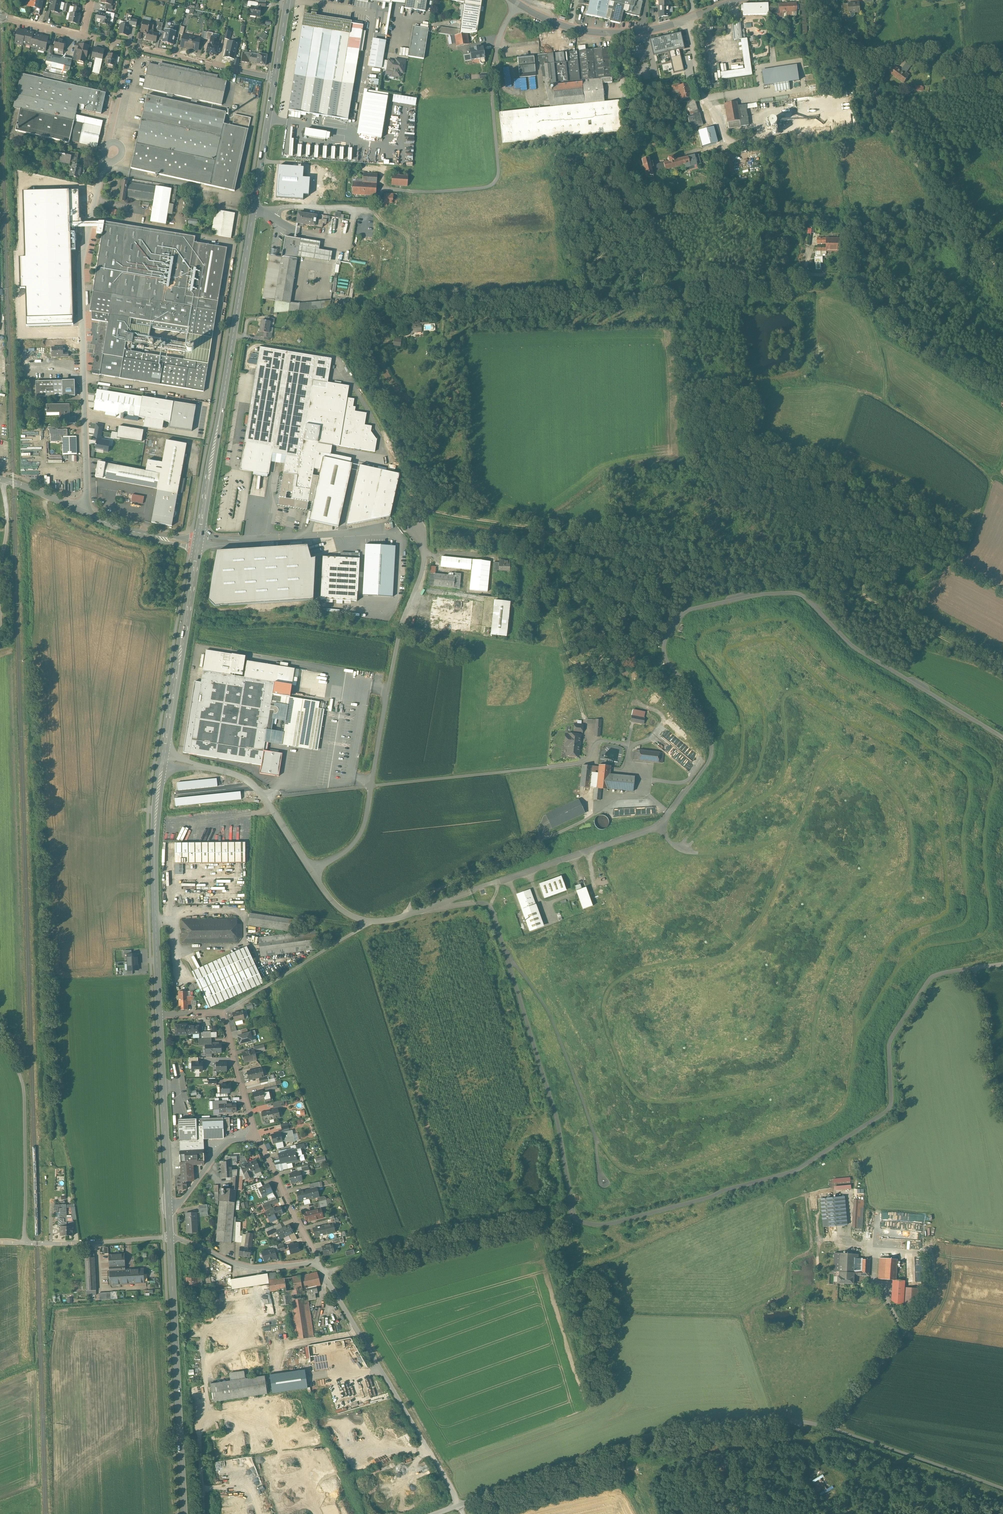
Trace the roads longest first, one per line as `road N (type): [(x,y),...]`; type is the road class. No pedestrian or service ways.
road 1 (track): [(697,853),(759,847),(793,830),(820,767),(837,753),(894,786),(905,804),(911,849),(900,897),(839,952),(803,1074),(735,1094),(652,1102),(624,1081),(602,1018),(607,992),(635,971),(723,957),(745,941),(771,899),(791,836)]
road 2 (track): [(684,850),(779,785),(784,700),(796,693),(908,754),(929,778),(948,906),(894,938),(874,970),(856,1010),(848,1091),(835,1116),(652,1172),(622,1170),(594,1134)]
road 3 (track): [(679,848),(700,818),(758,771),(764,716),(727,660),(731,647),(775,640),(838,695),(963,772),(969,797),(961,839),(966,916),(904,951),(854,1036)]
road 4 (track): [(700,818),(735,779),(744,729),(700,657),(708,632),(789,622),(830,664),(983,756),(994,779),(982,841),(988,924),(973,938),(923,948),(896,969)]
road 5 (track): [(1002,670),(866,597),(852,564),(826,555),(739,562),(428,511),(411,525)]
road 6 (unclassified): [(1002,1489),(823,1423),(757,1417),(666,1428),(459,1506)]
road 7 (secondary): [(275,78),(198,544)]
road 8 (unclassified): [(310,868),(350,843),(364,819),(398,628),(424,568),(411,525)]
road 9 (residential): [(83,512),(81,261),(105,153)]
road 10 (track): [(820,0),(827,30),(870,80),(886,123),(1002,276)]
road 11 (unclassified): [(459,1506),(318,1262)]
road 12 (secondary): [(170,1237),(184,1513)]
road 13 (secondary): [(163,760),(155,825),(159,1014)]
road 14 (secondary): [(198,544),(163,760)]
road 15 (track): [(540,529),(588,729)]
road 16 (secondary): [(159,1014),(169,1215)]
road 17 (residential): [(275,78),(84,34)]
road 18 (unclassified): [(163,760),(251,782),(310,868)]
road 19 (residential): [(257,1138),(223,1014),(159,1014)]
road 20 (track): [(371,922),(223,1014)]
road 21 (unclassified): [(170,1237),(0,1242)]
road 22 (unclassified): [(310,868),(339,908),(371,922),(441,906)]
road 23 (residential): [(318,1262),(243,1266),(170,1237)]
road 24 (residential): [(318,1262),(257,1138)]
road 25 (track): [(428,511),(415,469),(434,418),(416,396)]
road 26 (residential): [(257,1138),(224,1145),(169,1215)]
road 27 (residential): [(618,34),(735,0)]
road 28 (unclassified): [(198,544),(83,512)]

